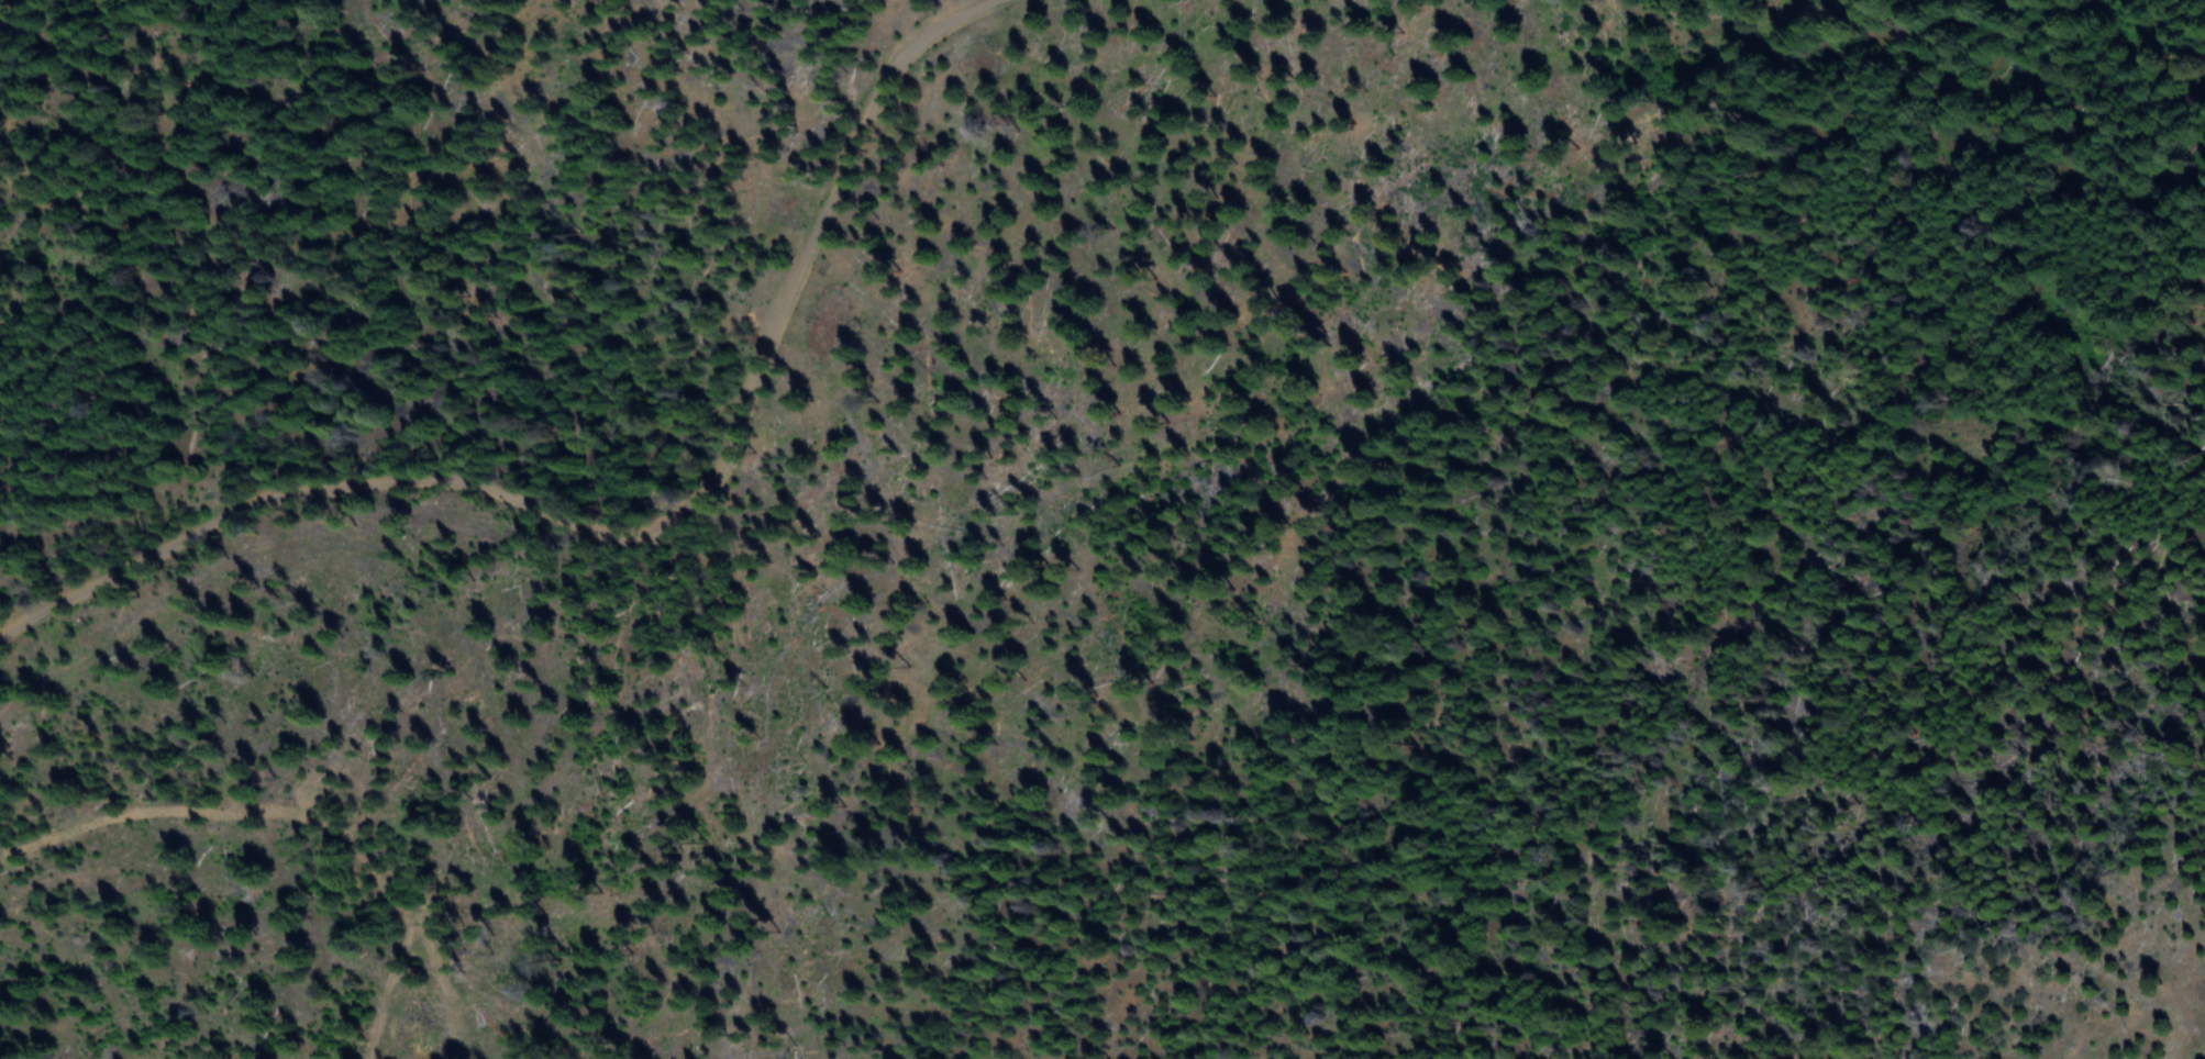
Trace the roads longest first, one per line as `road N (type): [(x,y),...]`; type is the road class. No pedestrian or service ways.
road 1 (track): [(0,632),(257,503),(302,492),(431,478),(475,484),(622,542),(683,515),(718,462),(890,73),(942,23),(995,0)]

